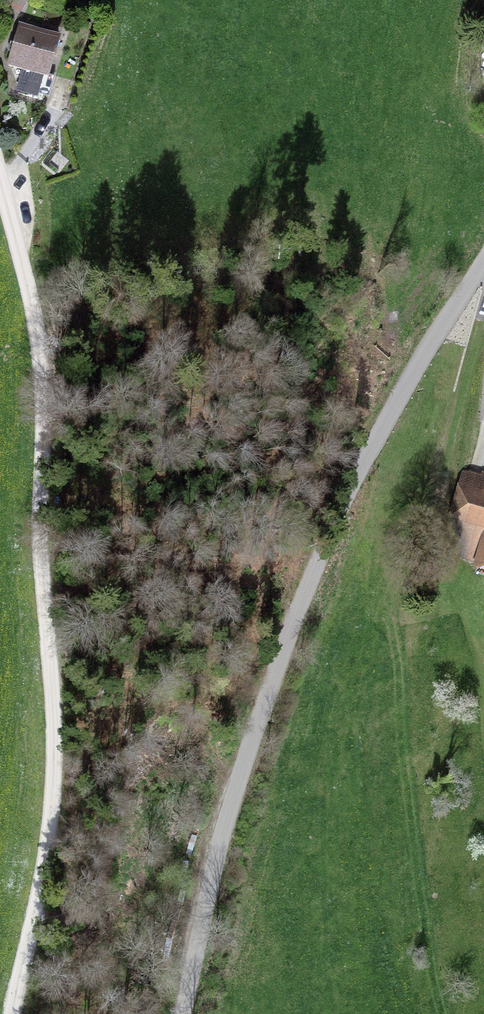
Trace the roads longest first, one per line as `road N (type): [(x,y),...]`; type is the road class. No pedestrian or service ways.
road 1 (track): [(22,1013),(61,747),(46,575),(52,445),(33,287),(0,138)]
road 2 (unclassified): [(483,267),(350,518),(272,692),(185,1013)]

